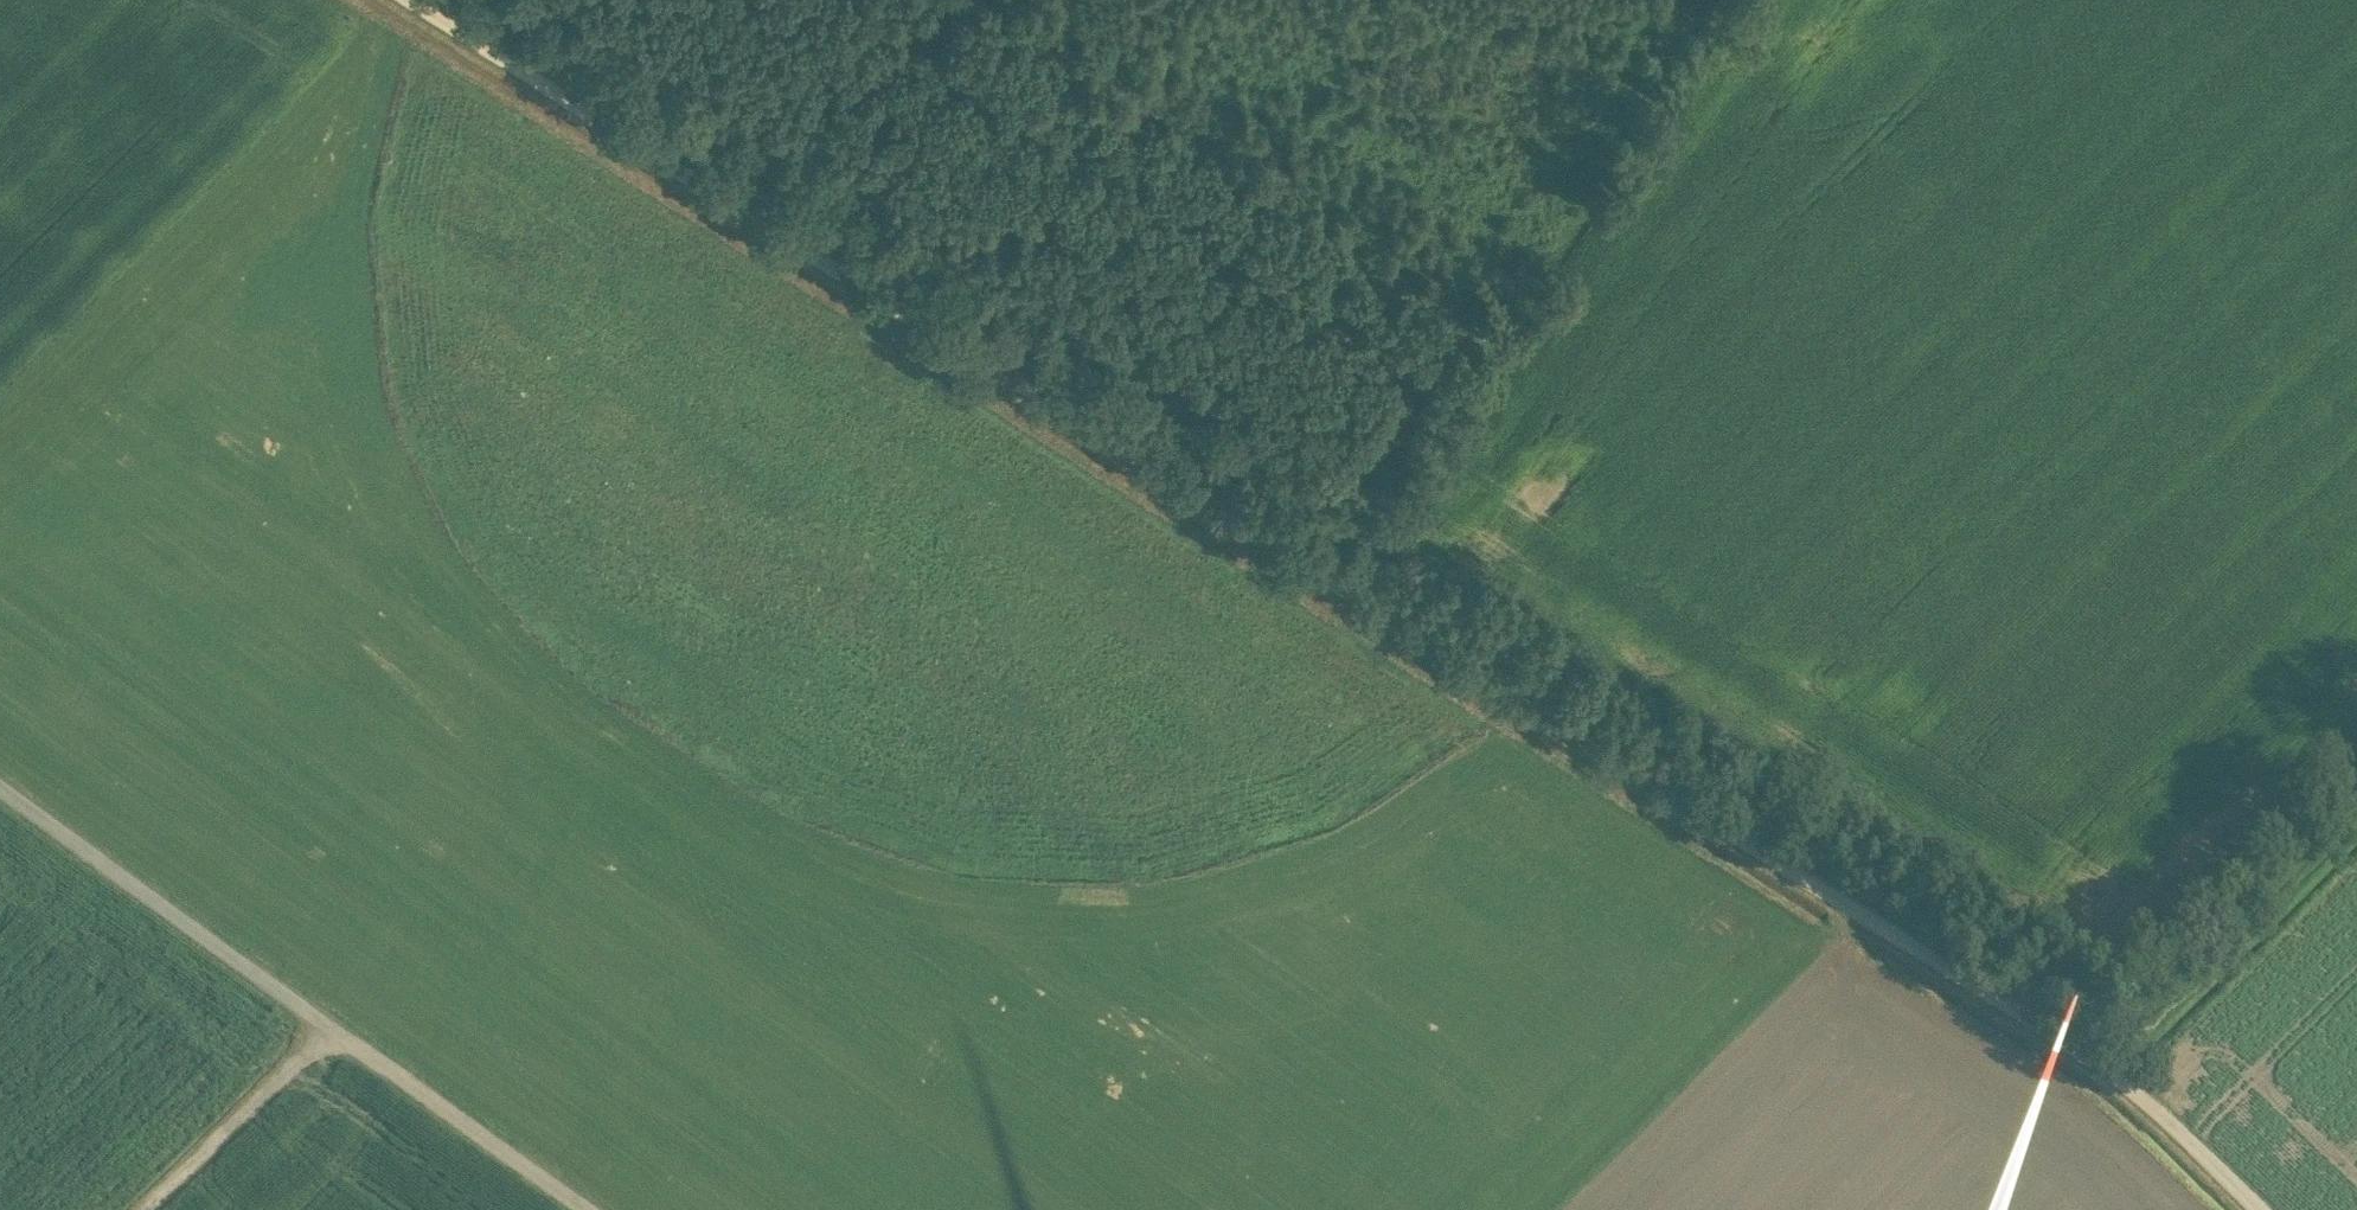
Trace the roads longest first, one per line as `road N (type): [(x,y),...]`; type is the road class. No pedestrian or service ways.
road 1 (track): [(409,0),(2129,1085),(2256,1209)]
road 2 (track): [(0,778),(597,1209)]
road 3 (track): [(726,201),(943,0)]

